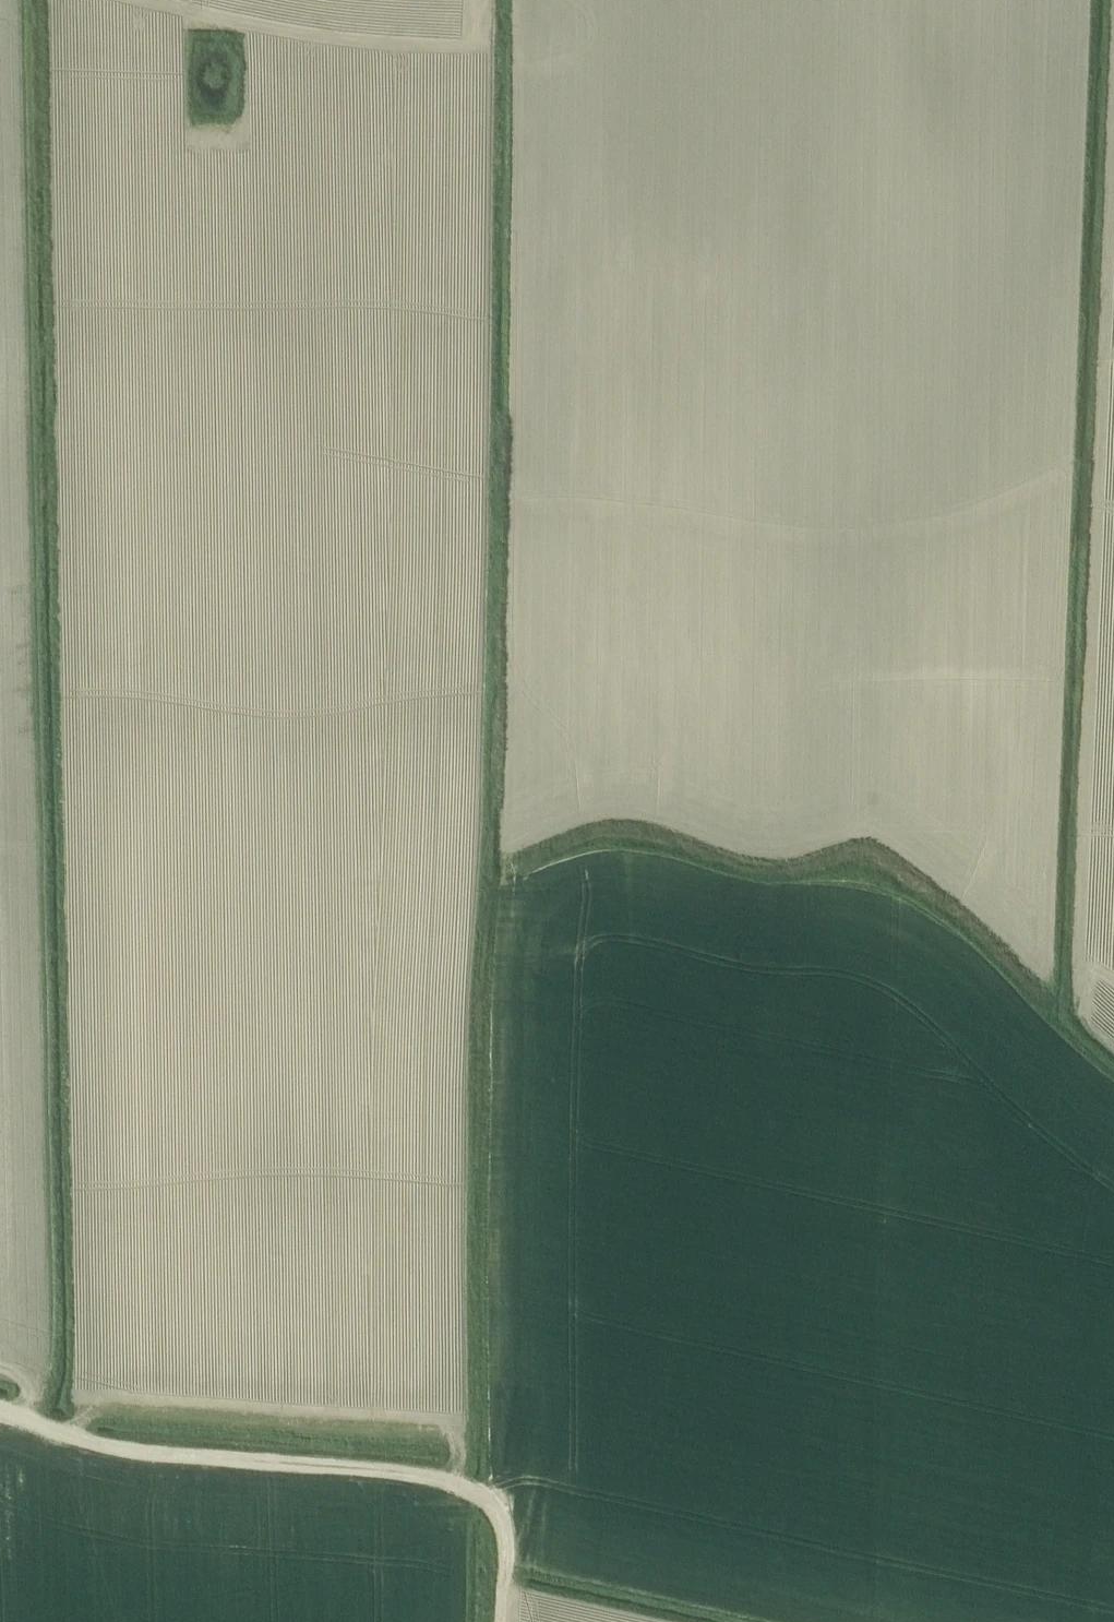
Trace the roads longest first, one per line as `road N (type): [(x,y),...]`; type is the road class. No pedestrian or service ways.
road 1 (track): [(0,1409),(76,1438),(427,1474),(469,1485),(495,1513),(494,1621)]

